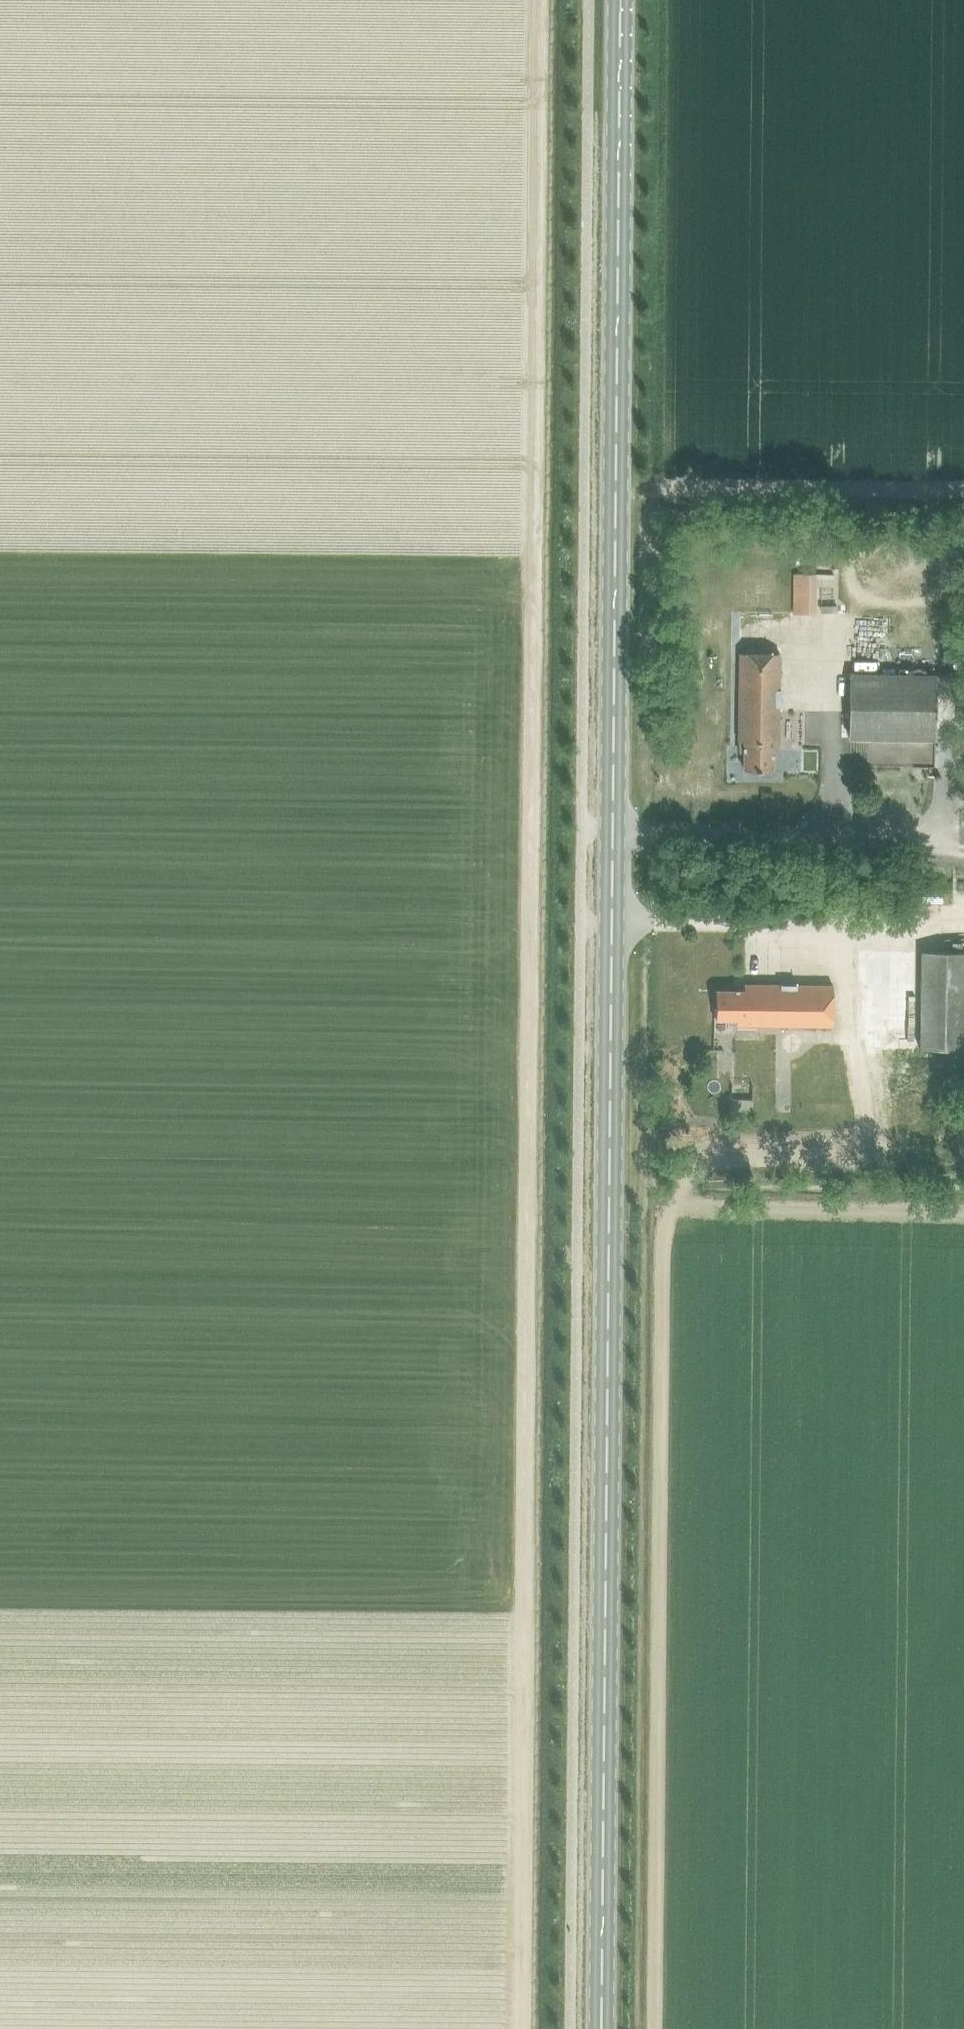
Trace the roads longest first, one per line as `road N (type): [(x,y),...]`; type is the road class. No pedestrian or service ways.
road 1 (secondary): [(601,2028),(620,0)]

